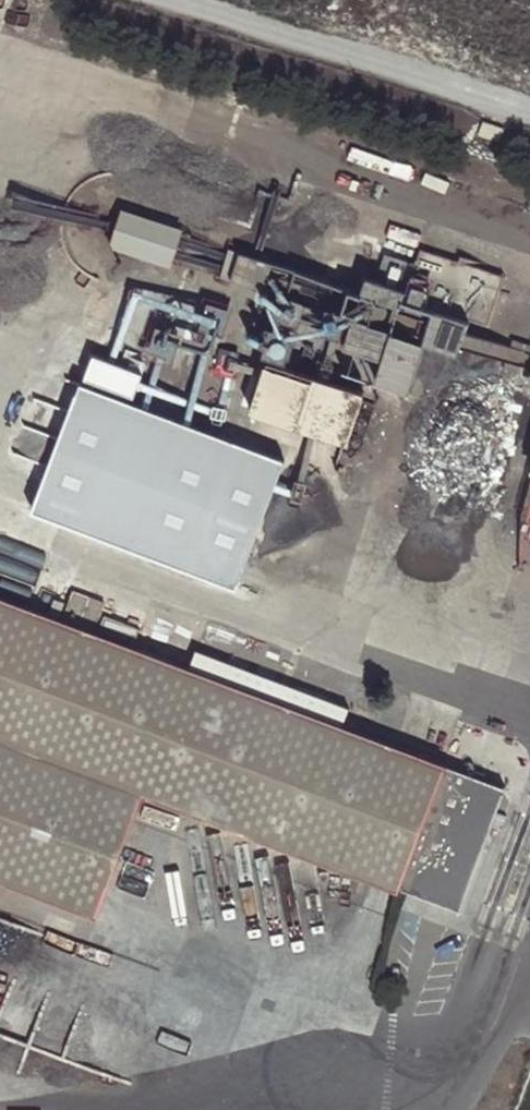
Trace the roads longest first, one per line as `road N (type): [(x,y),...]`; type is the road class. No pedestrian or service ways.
road 1 (unclassified): [(182,0),(529,106)]

